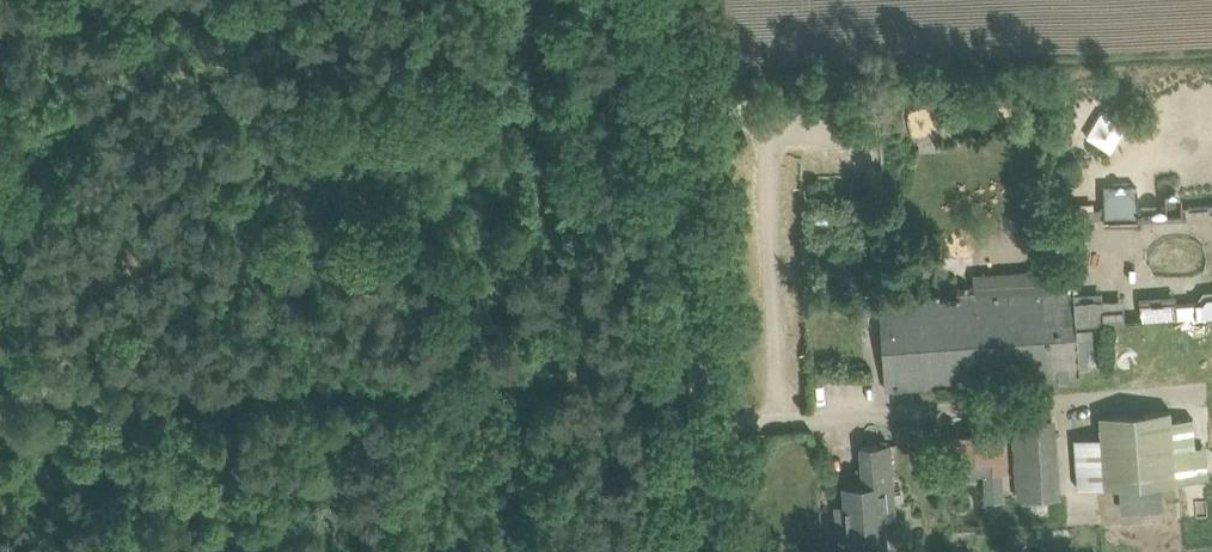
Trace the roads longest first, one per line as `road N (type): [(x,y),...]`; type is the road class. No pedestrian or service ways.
road 1 (unclassified): [(714,551),(684,0)]

